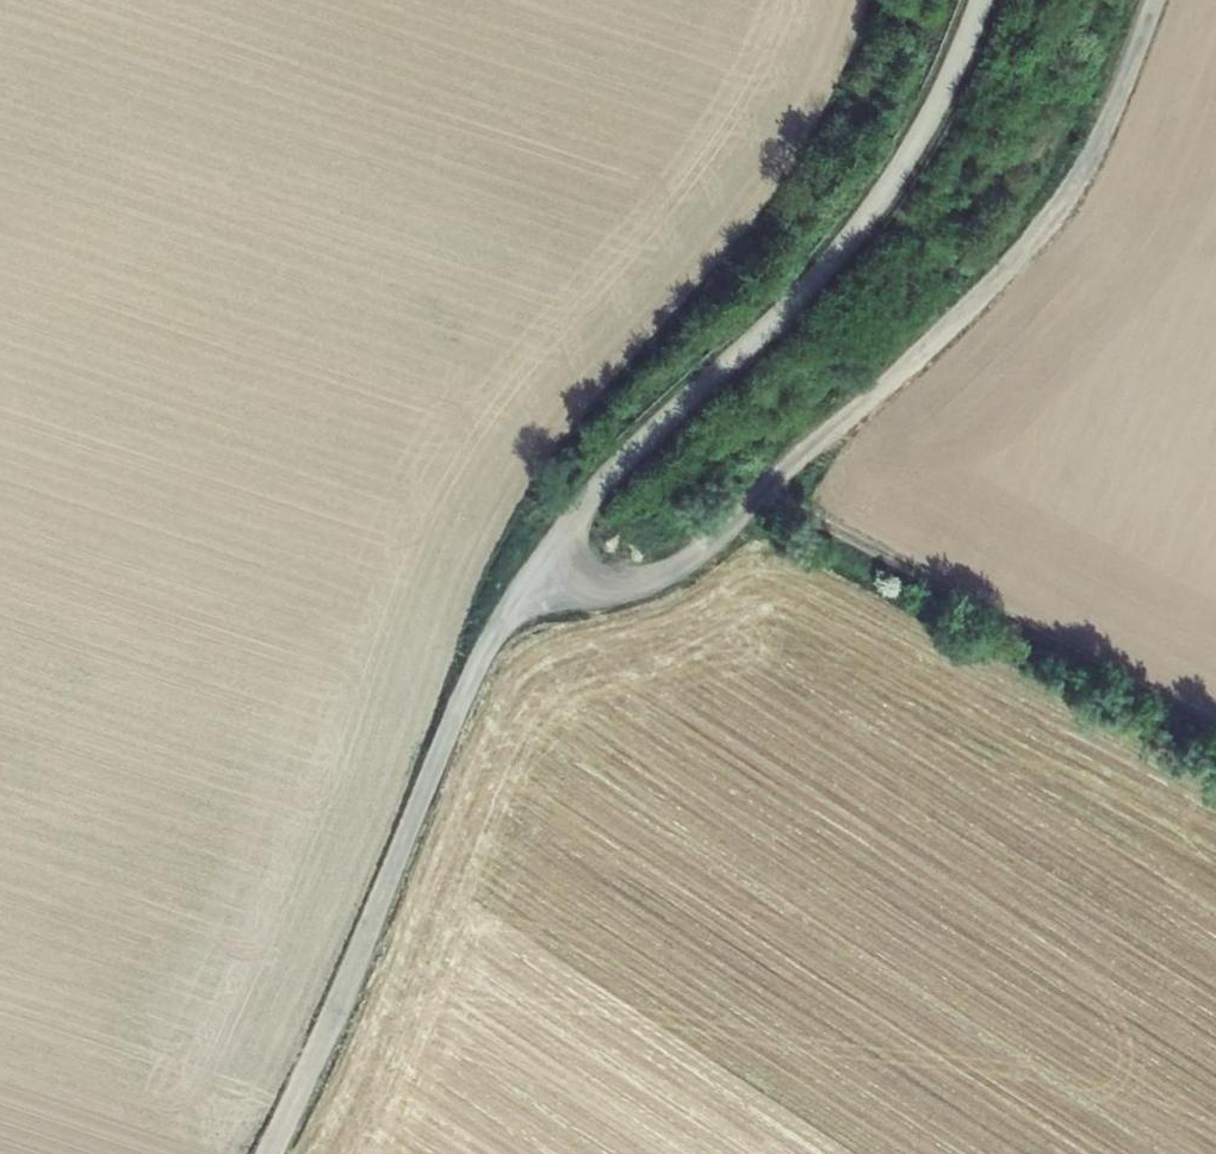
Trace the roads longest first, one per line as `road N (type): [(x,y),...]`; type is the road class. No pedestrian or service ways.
road 1 (track): [(1157,0),(1074,193),(950,322),(689,561),(627,586),(529,576)]
road 2 (track): [(529,576),(611,472),(842,250),(927,122),(981,0)]
road 3 (track): [(268,1153),(486,652),(529,576)]
road 4 (track): [(761,493),(1215,729)]

